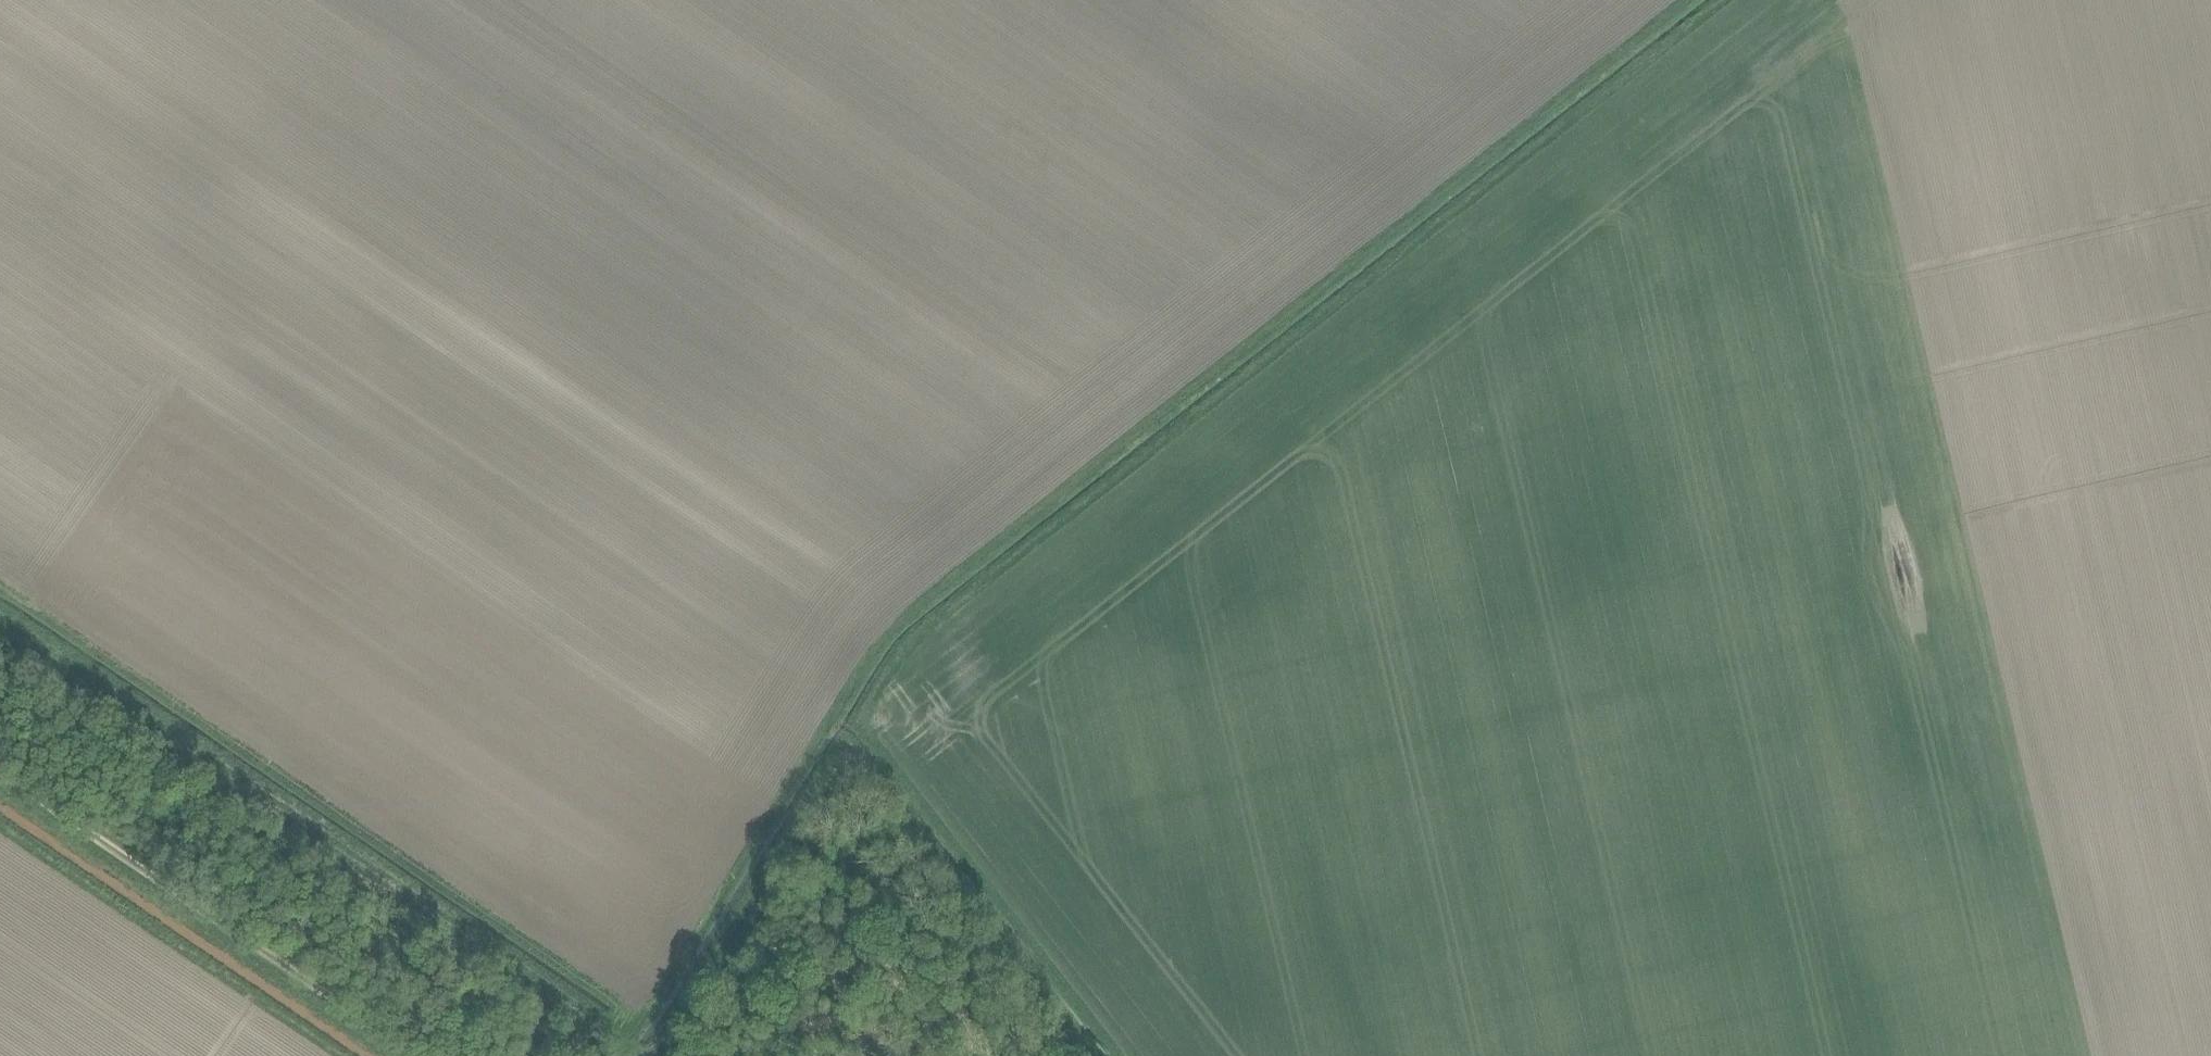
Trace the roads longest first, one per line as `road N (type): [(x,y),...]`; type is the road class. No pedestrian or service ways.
road 1 (track): [(0,771),(417,1055)]

